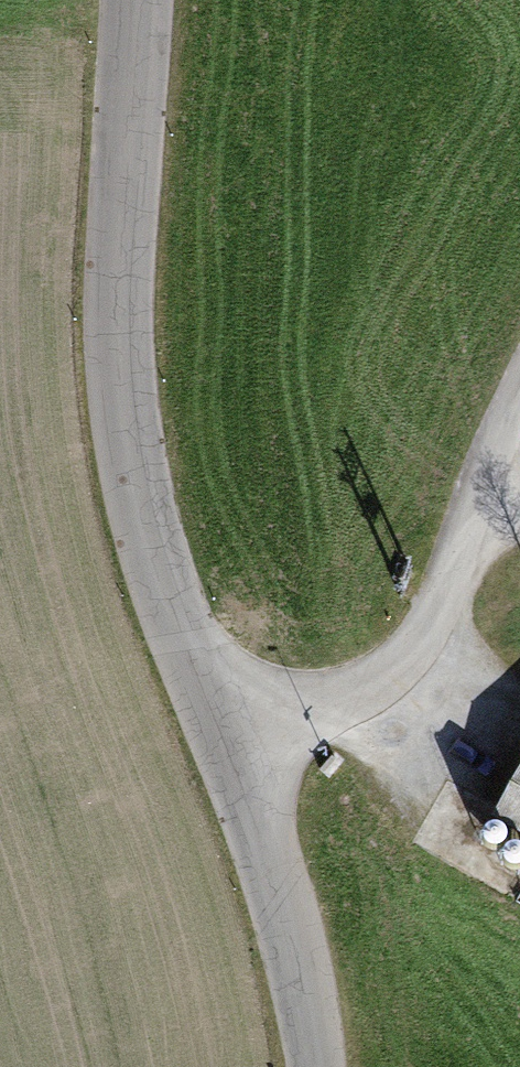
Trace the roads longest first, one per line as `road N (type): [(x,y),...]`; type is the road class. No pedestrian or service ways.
road 1 (unclassified): [(226,746),(154,551),(126,433),(118,269),(137,0)]
road 2 (residential): [(226,746),(365,684),(416,641),(441,599),(519,383)]
road 3 (unclassified): [(318,1066),(291,930),(226,746)]

